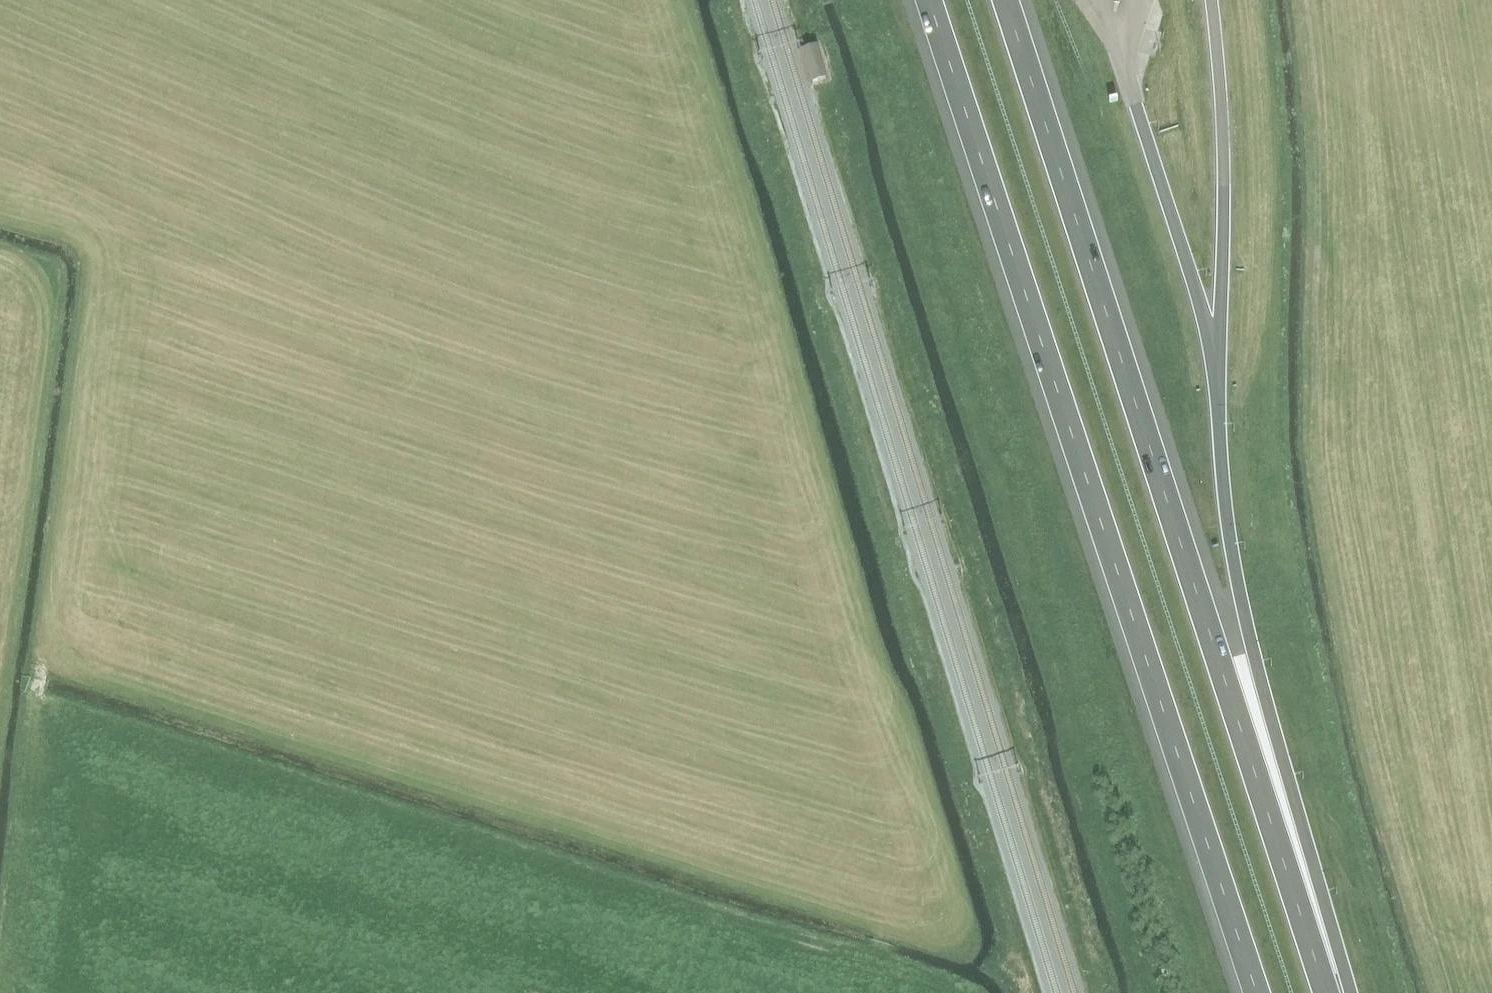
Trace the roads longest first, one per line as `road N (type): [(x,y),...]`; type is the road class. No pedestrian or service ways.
road 1 (motorway): [(930,0),(1259,992)]
road 2 (motorway): [(1327,992),(1005,0)]
road 3 (motorway): [(1351,992),(1232,552),(1214,357)]

